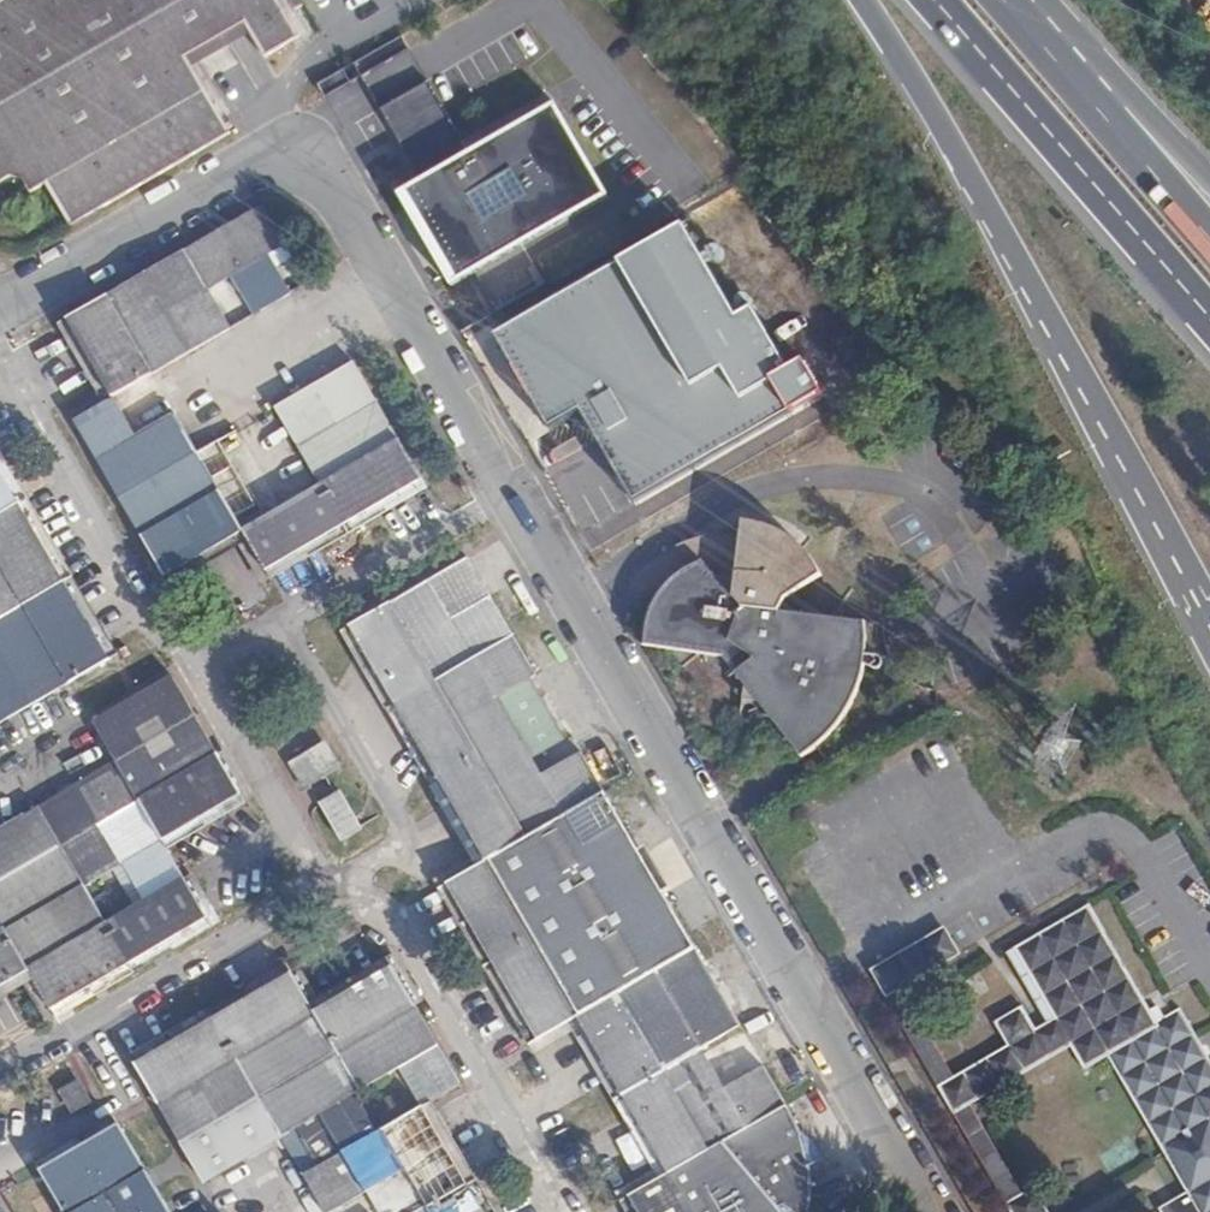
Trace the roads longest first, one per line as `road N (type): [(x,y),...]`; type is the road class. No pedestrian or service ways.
road 1 (unclassified): [(930,1211),(325,167),(291,155),(257,160),(0,310)]
road 2 (trunk): [(871,0),(1209,626)]
road 3 (motorway): [(945,0),(1209,309)]
road 4 (motorway): [(1209,228),(1069,62)]
road 5 (trunk): [(1209,173),(1069,62)]

